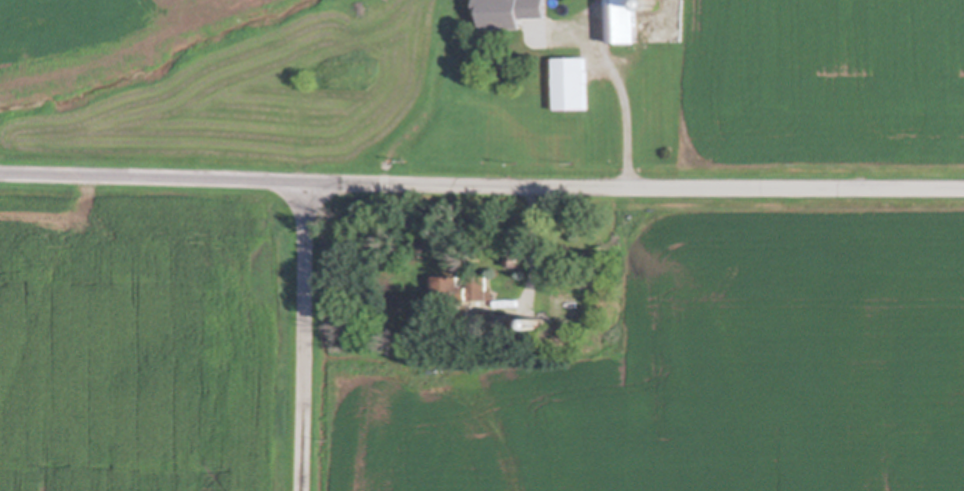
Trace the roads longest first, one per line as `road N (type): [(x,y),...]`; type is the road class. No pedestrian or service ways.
road 1 (tertiary): [(963,190),(0,175)]
road 2 (residential): [(310,184),(305,490)]

